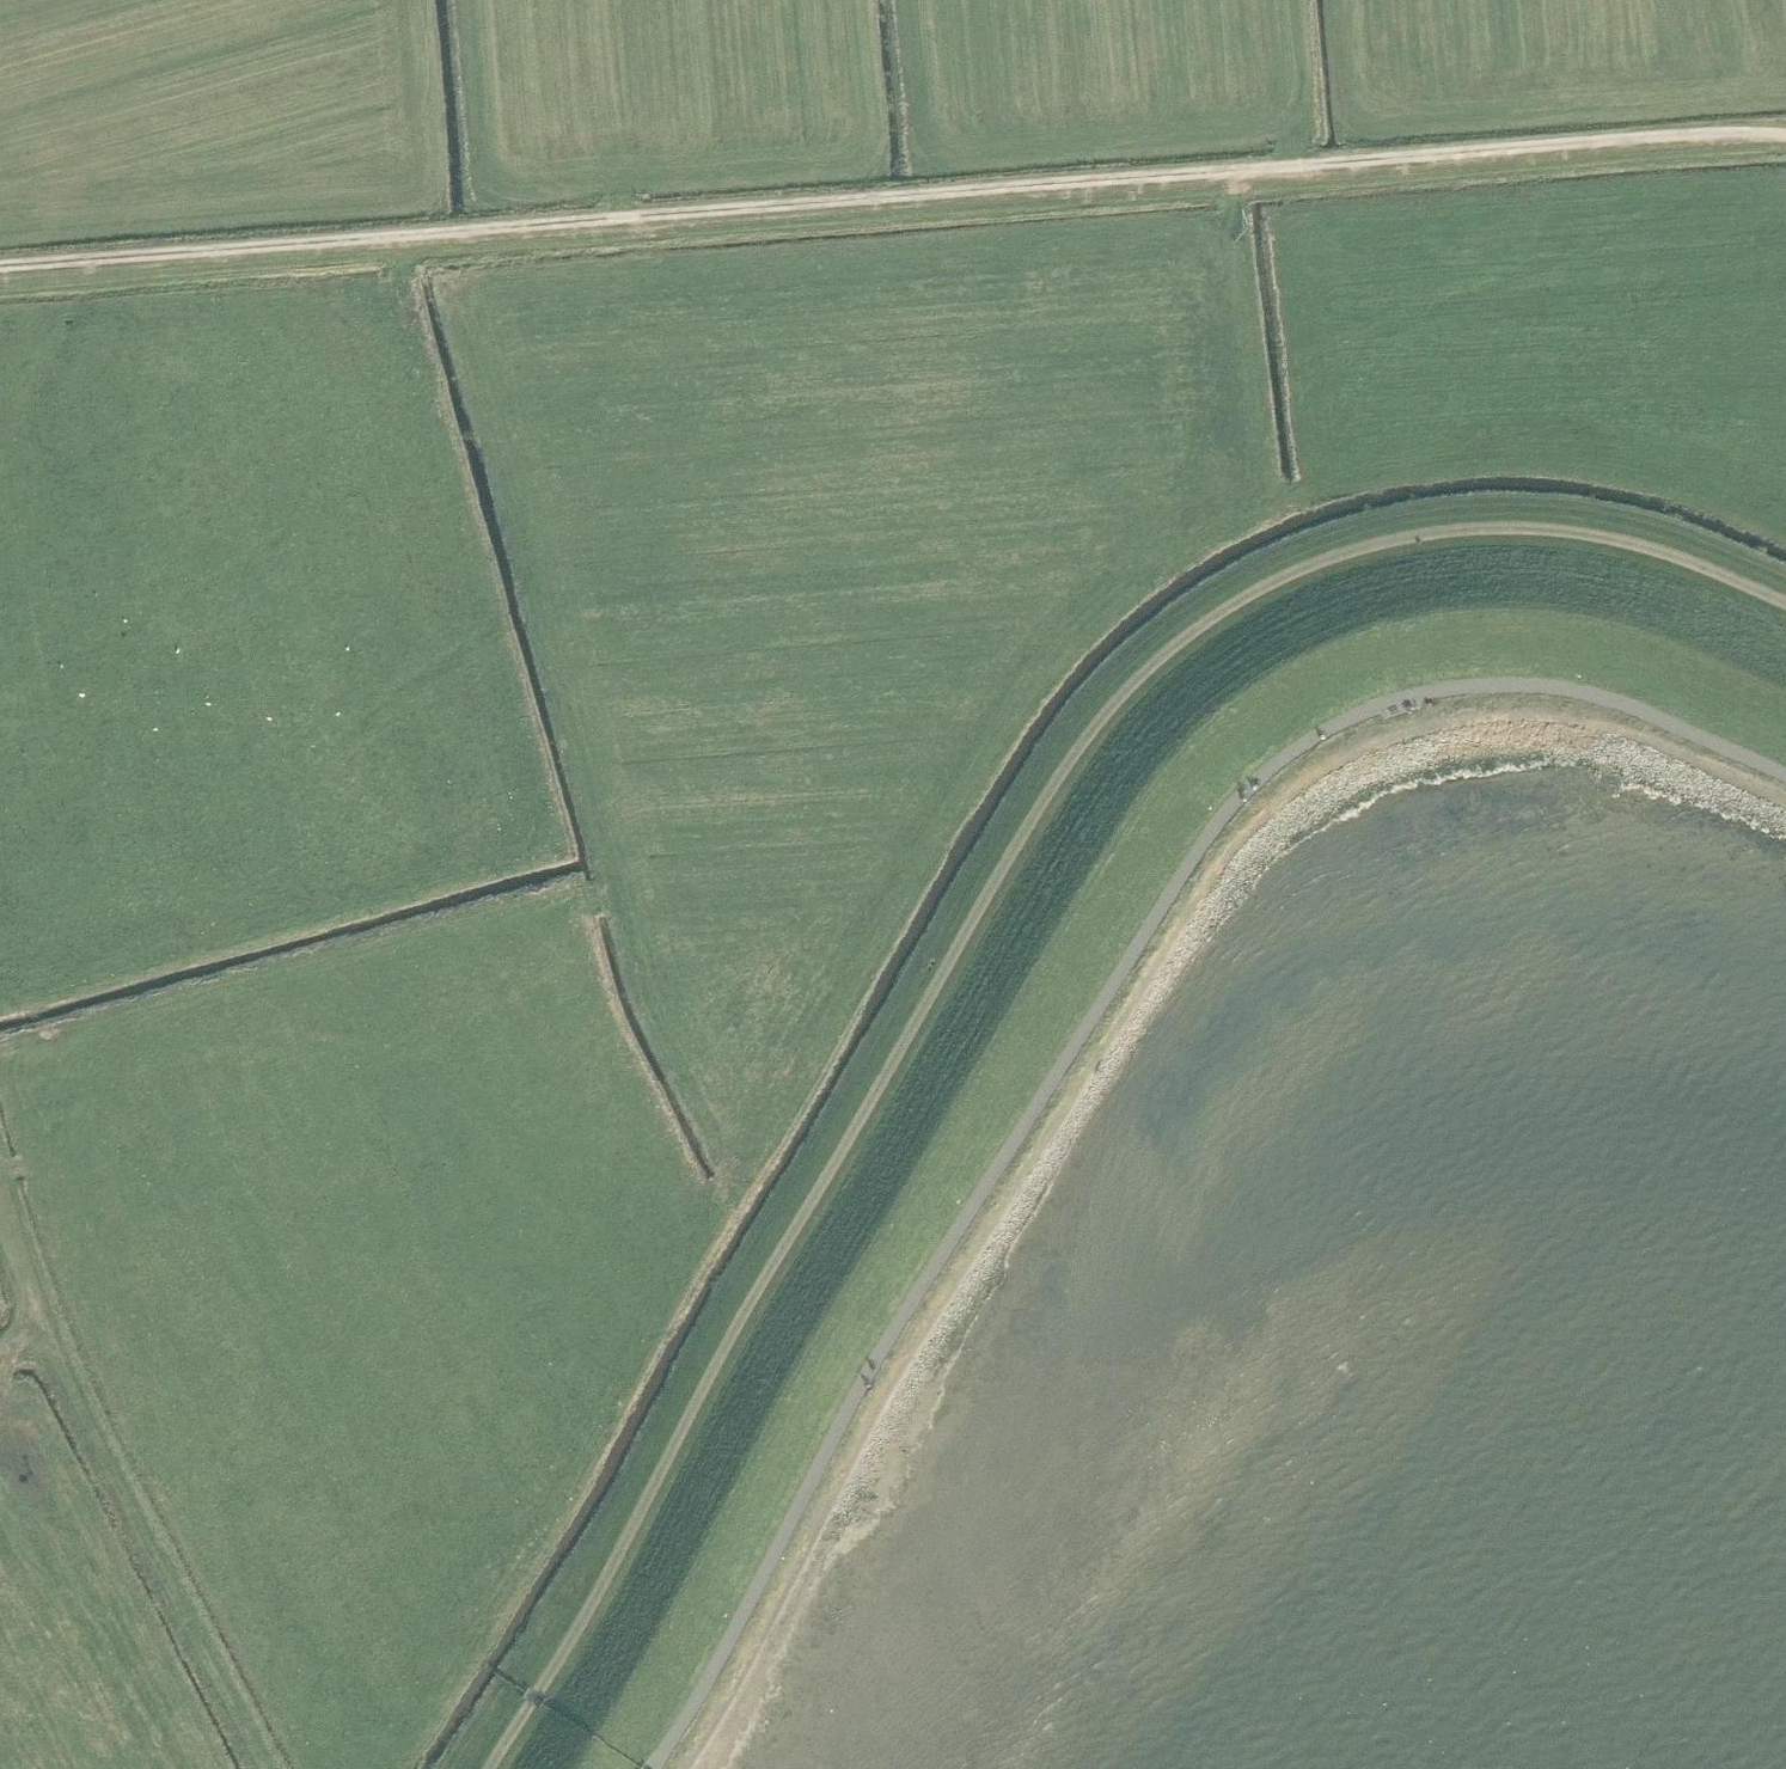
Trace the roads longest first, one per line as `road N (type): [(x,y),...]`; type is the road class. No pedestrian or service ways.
road 1 (track): [(270,1768),(39,1331),(0,1196)]

